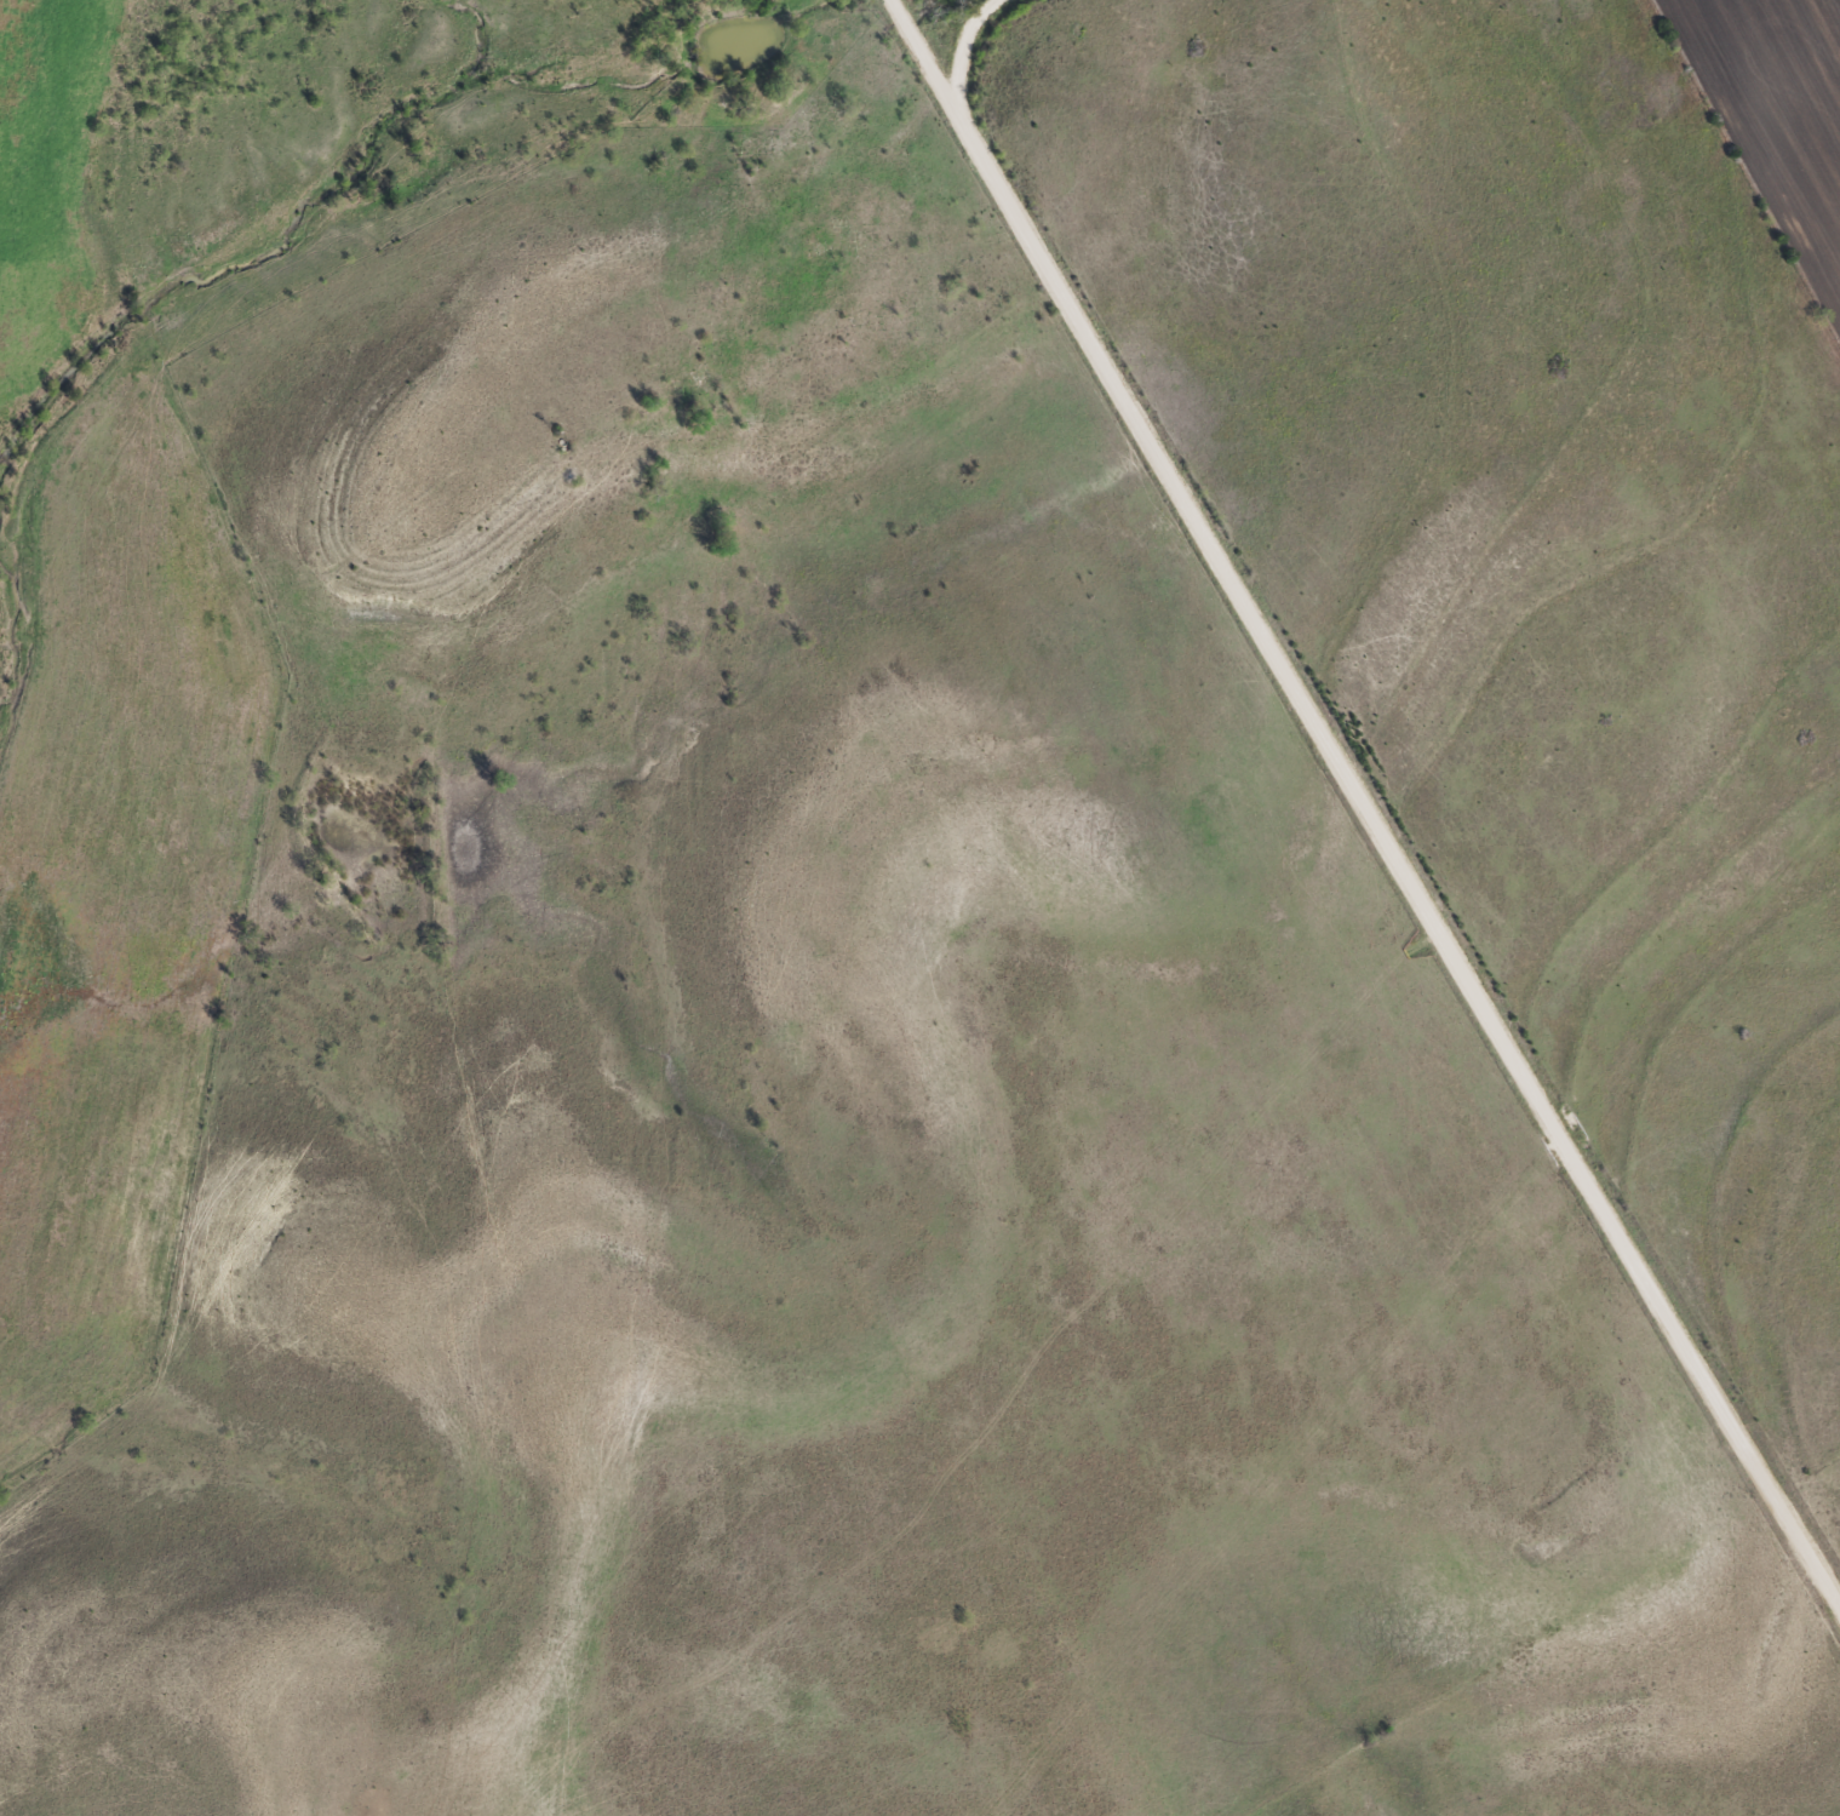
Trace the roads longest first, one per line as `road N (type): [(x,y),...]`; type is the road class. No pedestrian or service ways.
road 1 (residential): [(1839,1611),(1412,911),(889,0)]

